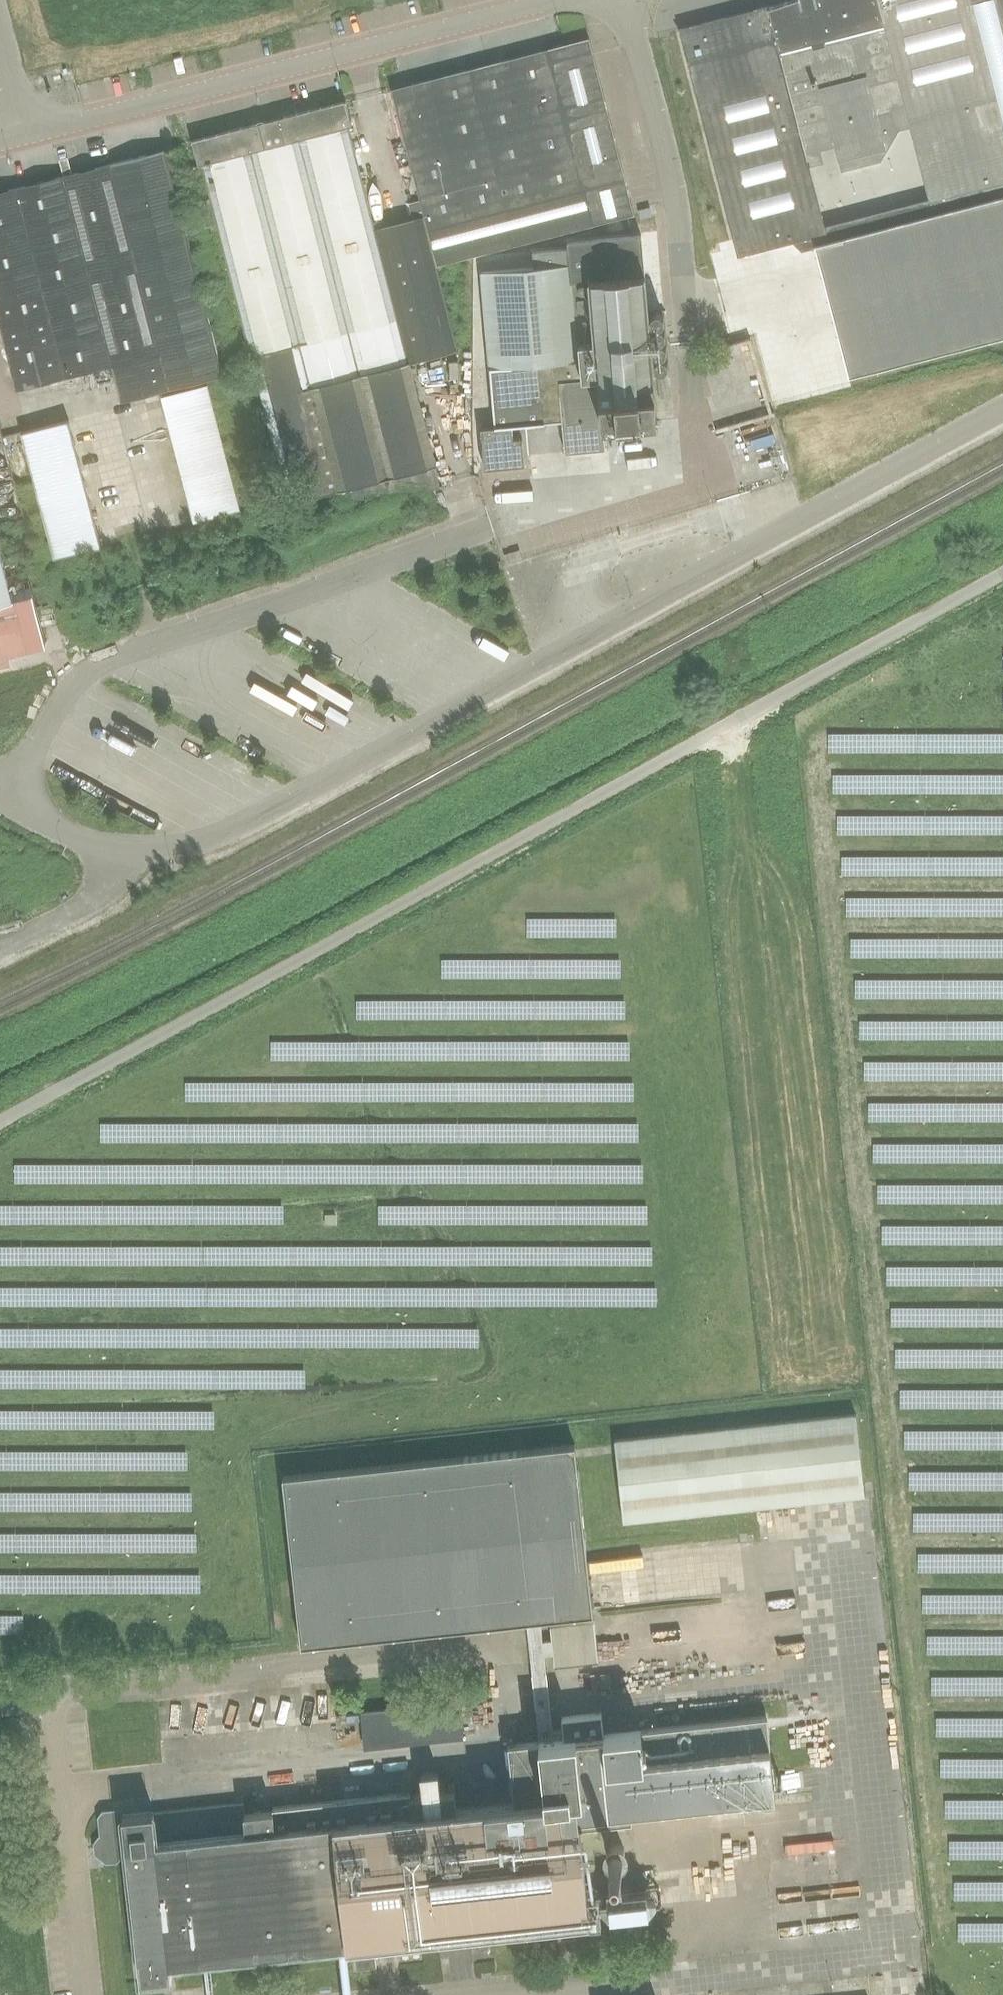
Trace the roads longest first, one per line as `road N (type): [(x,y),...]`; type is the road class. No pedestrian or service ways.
road 1 (unclassified): [(0,1122),(1002,575)]
road 2 (unclassified): [(7,803),(75,687),(115,658),(699,457)]
road 3 (unclassified): [(115,855),(155,855),(229,835),(764,540)]
road 4 (tertiary): [(566,0),(32,137)]
road 5 (unclassified): [(0,1702),(504,1648)]
road 6 (unclassified): [(699,457),(688,227),(633,0)]
road 7 (unclassified): [(764,540),(1002,411)]
road 8 (unclassified): [(0,950),(74,916),(104,890),(115,855)]
road 9 (unclassified): [(32,137),(0,17)]

